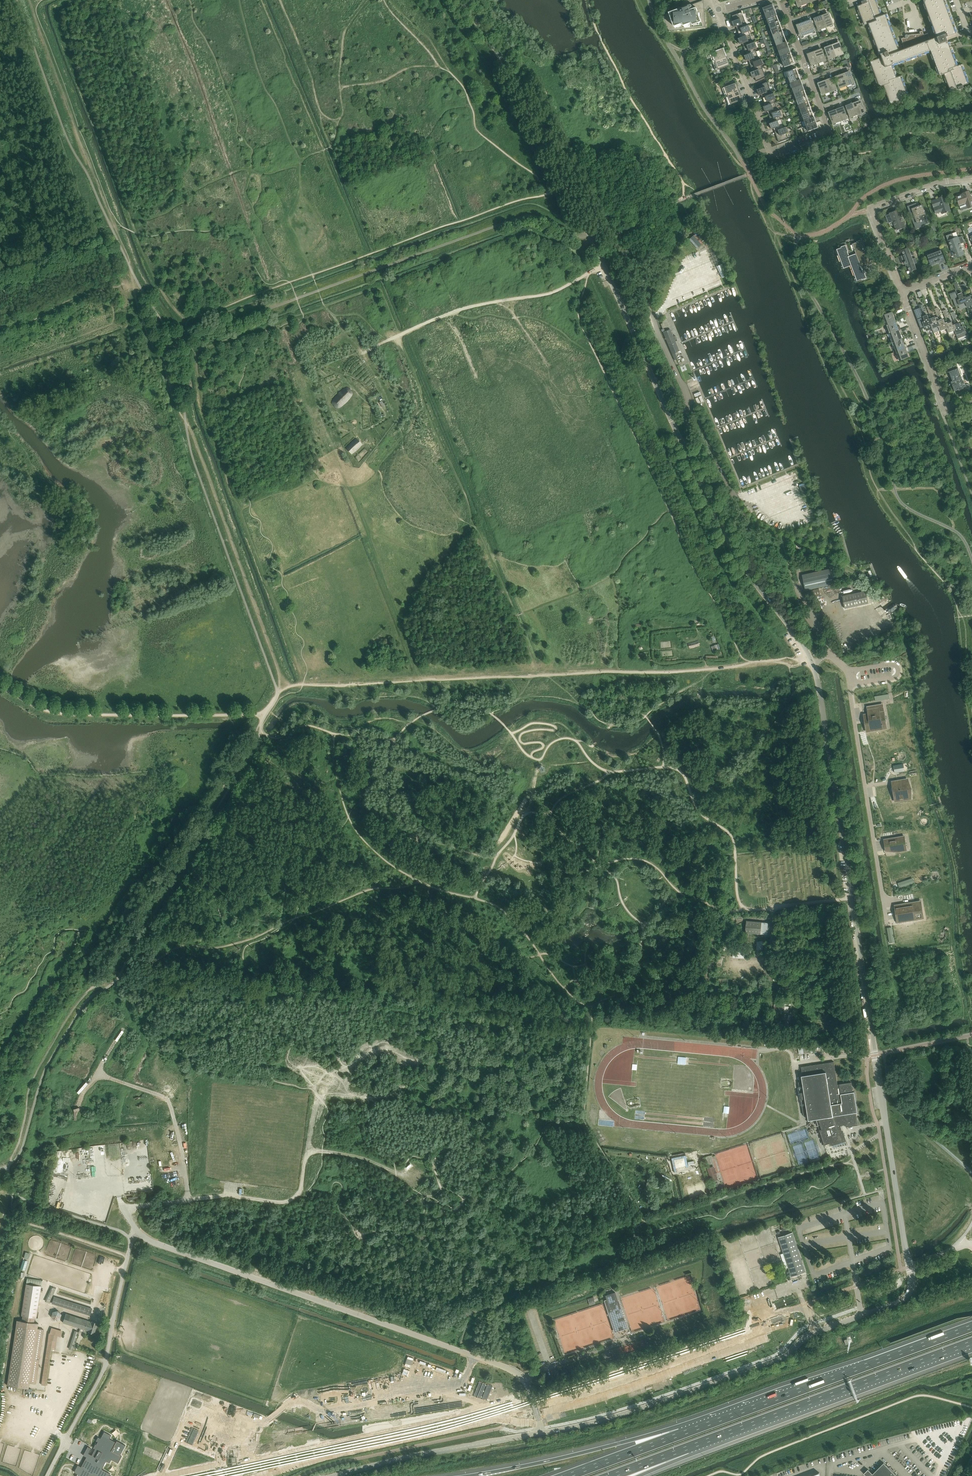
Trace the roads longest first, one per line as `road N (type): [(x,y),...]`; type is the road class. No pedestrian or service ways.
road 1 (unclassified): [(910,1267),(810,658),(733,547),(532,116),(458,0)]
road 2 (track): [(277,691),(813,664)]
road 3 (unclassified): [(541,1433),(531,1393),(513,1371),(138,1233)]
road 4 (unclassified): [(541,1433),(619,1416),(787,1356),(808,1336),(903,1300),(912,1289),(910,1267)]
road 5 (motorway): [(971,1327),(681,1433)]
road 6 (motorway): [(688,1448),(971,1343)]
road 7 (track): [(604,266),(547,294),(458,310),(360,354)]
road 8 (unclassified): [(48,1475),(105,1369),(138,1233)]
road 9 (track): [(238,716),(54,712),(0,684)]
road 10 (motorway): [(681,1433),(468,1475)]
road 11 (residential): [(769,149),(776,157),(831,135),(782,0)]
road 12 (unclassified): [(336,1475),(541,1433)]
road 13 (residential): [(903,293),(871,209),(971,179)]
road 14 (residential): [(769,149),(718,10)]
road 15 (residential): [(947,410),(903,293)]
road 16 (motorway): [(681,1433),(567,1475)]

